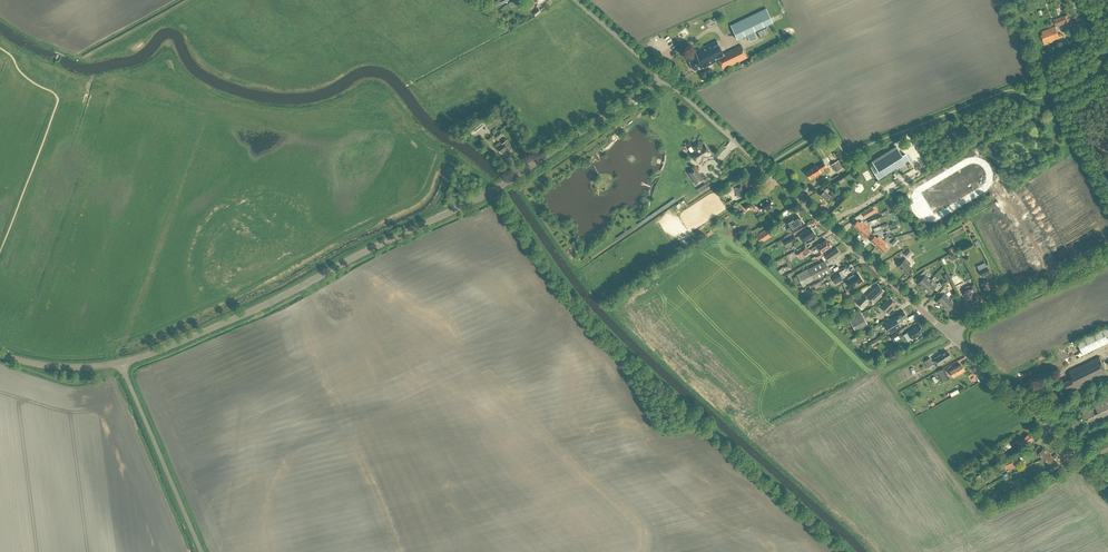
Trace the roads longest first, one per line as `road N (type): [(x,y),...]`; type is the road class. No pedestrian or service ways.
road 1 (track): [(0,38),(81,80),(140,68),(170,53),(211,91),(277,109),(314,108),(378,87),(420,136),(504,194),(593,322),(855,551)]
road 2 (tertiary): [(120,362),(265,305),(473,202),(664,76)]
road 3 (tertiary): [(664,76),(951,336)]
road 4 (tertiary): [(1107,481),(951,336)]
road 5 (unclassified): [(201,551),(120,362)]
road 6 (tertiary): [(951,336),(1107,255)]
road 7 (track): [(1107,203),(1034,53)]
road 8 (tertiary): [(0,354),(57,366),(120,362)]

